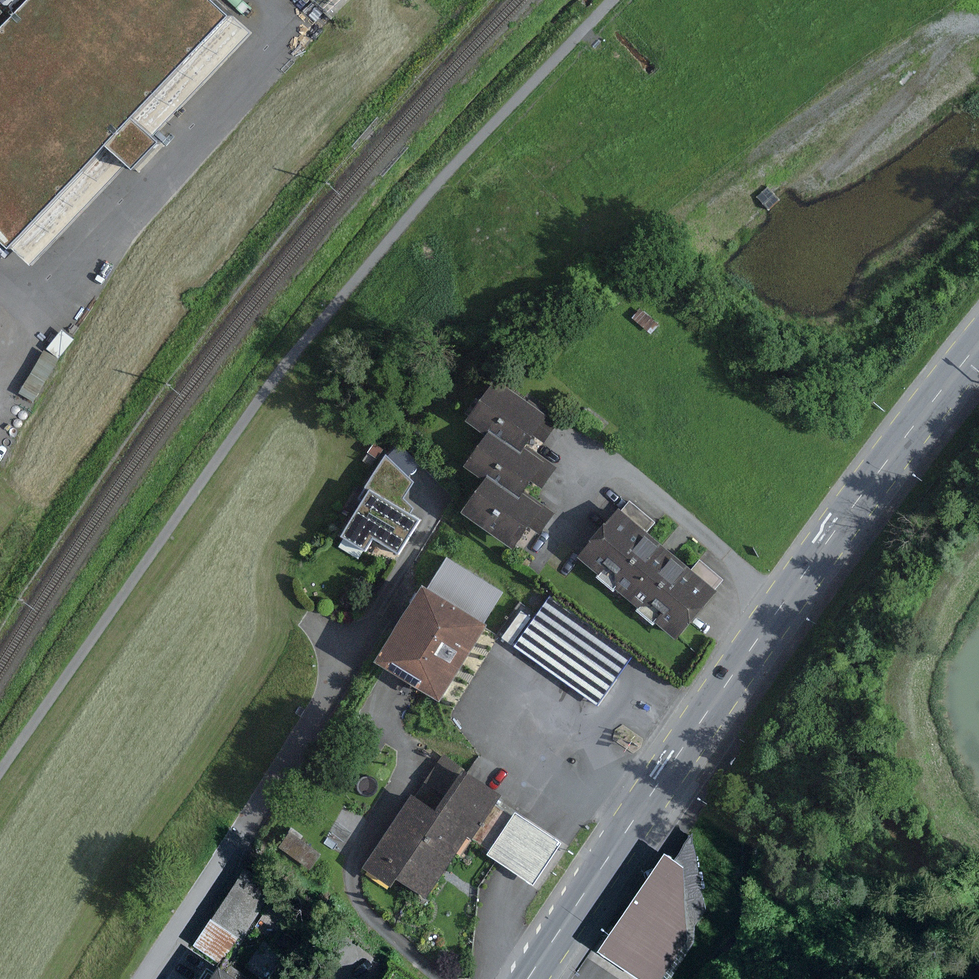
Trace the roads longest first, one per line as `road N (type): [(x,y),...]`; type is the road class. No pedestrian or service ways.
road 1 (primary): [(978,343),(807,568),(528,978)]
road 2 (residential): [(148,978),(352,648)]
road 3 (track): [(978,21),(949,21),(681,212)]
road 4 (track): [(978,27),(807,188)]

